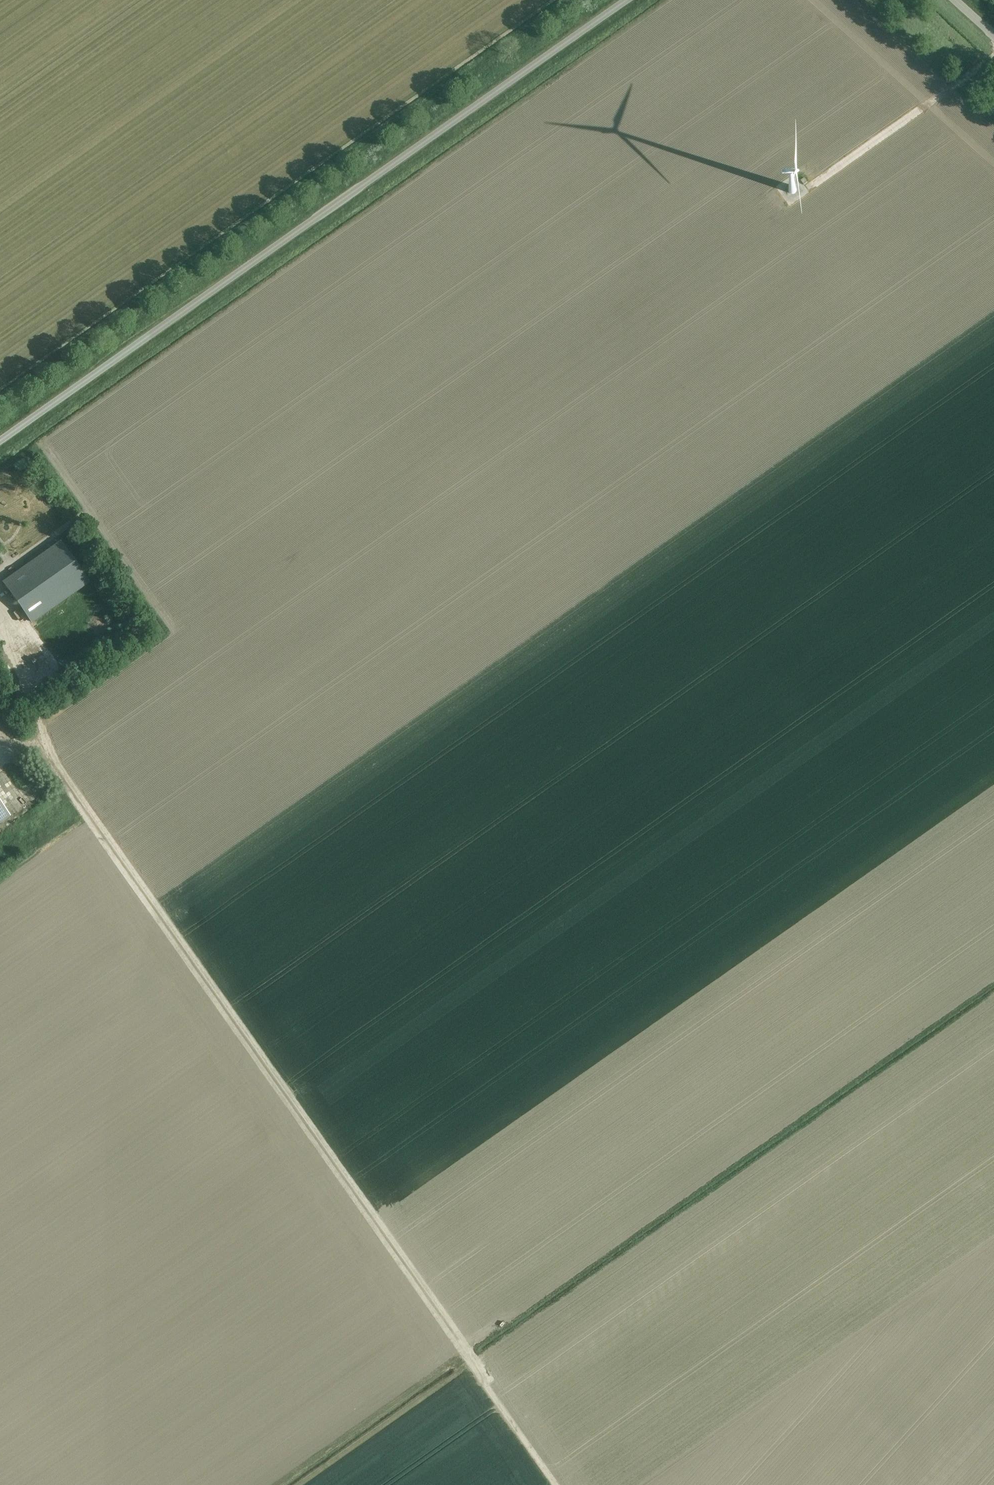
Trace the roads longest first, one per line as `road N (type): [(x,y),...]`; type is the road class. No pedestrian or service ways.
road 1 (unclassified): [(0,441),(627,0)]

